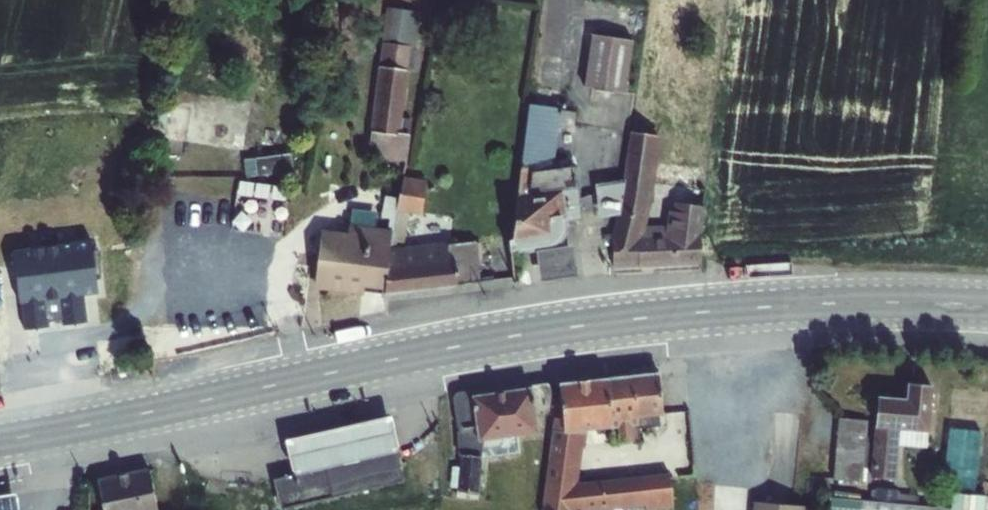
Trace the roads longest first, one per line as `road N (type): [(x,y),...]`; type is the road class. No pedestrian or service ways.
road 1 (primary): [(987,307),(835,304),(548,330),(0,441)]

